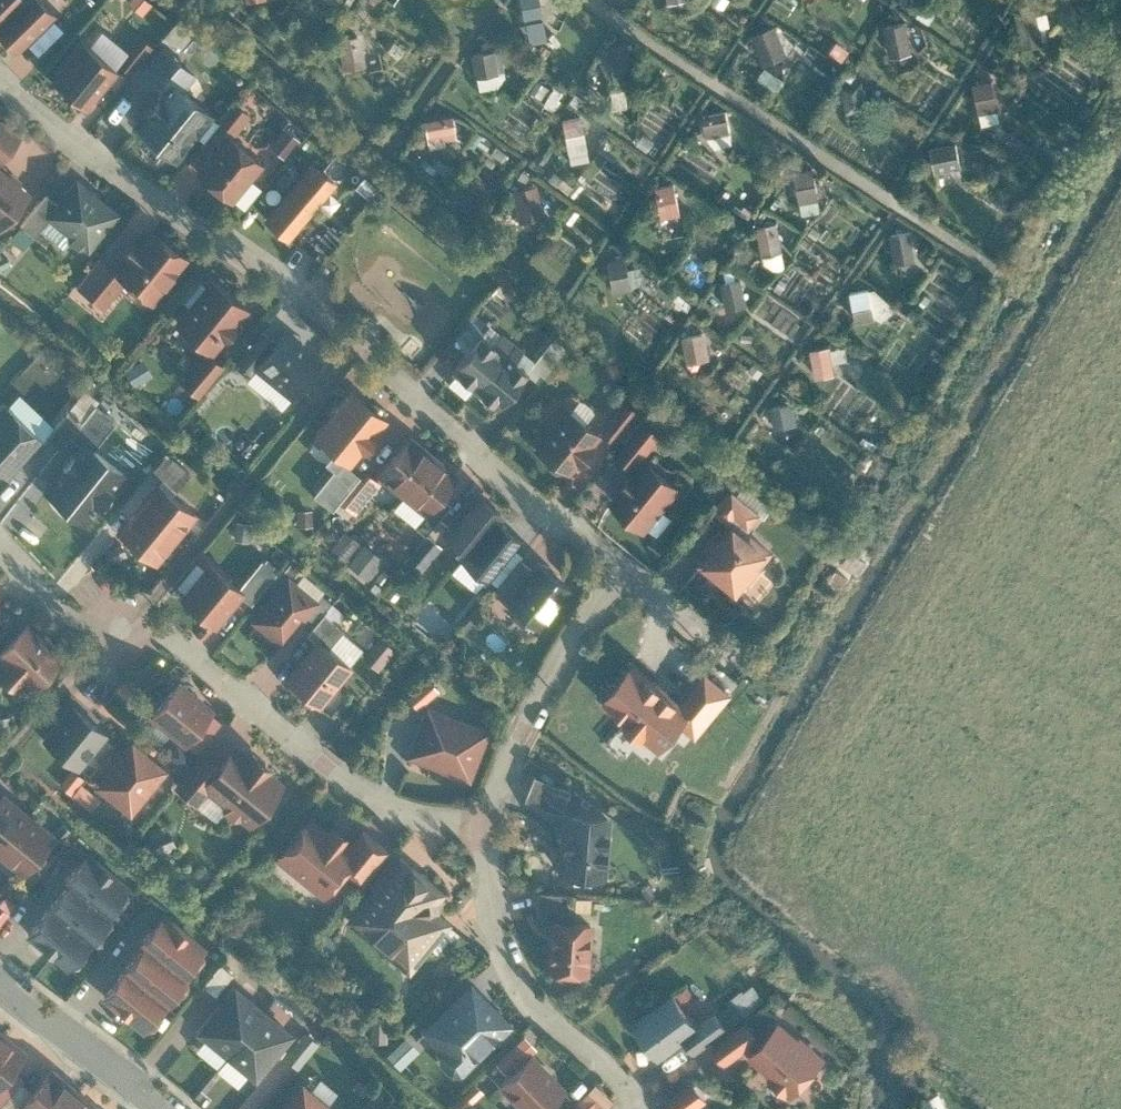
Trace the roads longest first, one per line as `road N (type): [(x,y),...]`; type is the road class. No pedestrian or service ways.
road 1 (residential): [(0,81),(292,287),(615,564)]
road 2 (residential): [(0,546),(42,596),(74,615),(173,641),(338,775),(386,803),(485,827)]
road 3 (residential): [(485,827),(501,951),(519,984),(616,1076),(636,1108)]
road 4 (residential): [(615,564),(513,744),(485,827)]
road 5 (residential): [(167,1108),(0,979)]
road 6 (residential): [(615,564),(744,655)]

